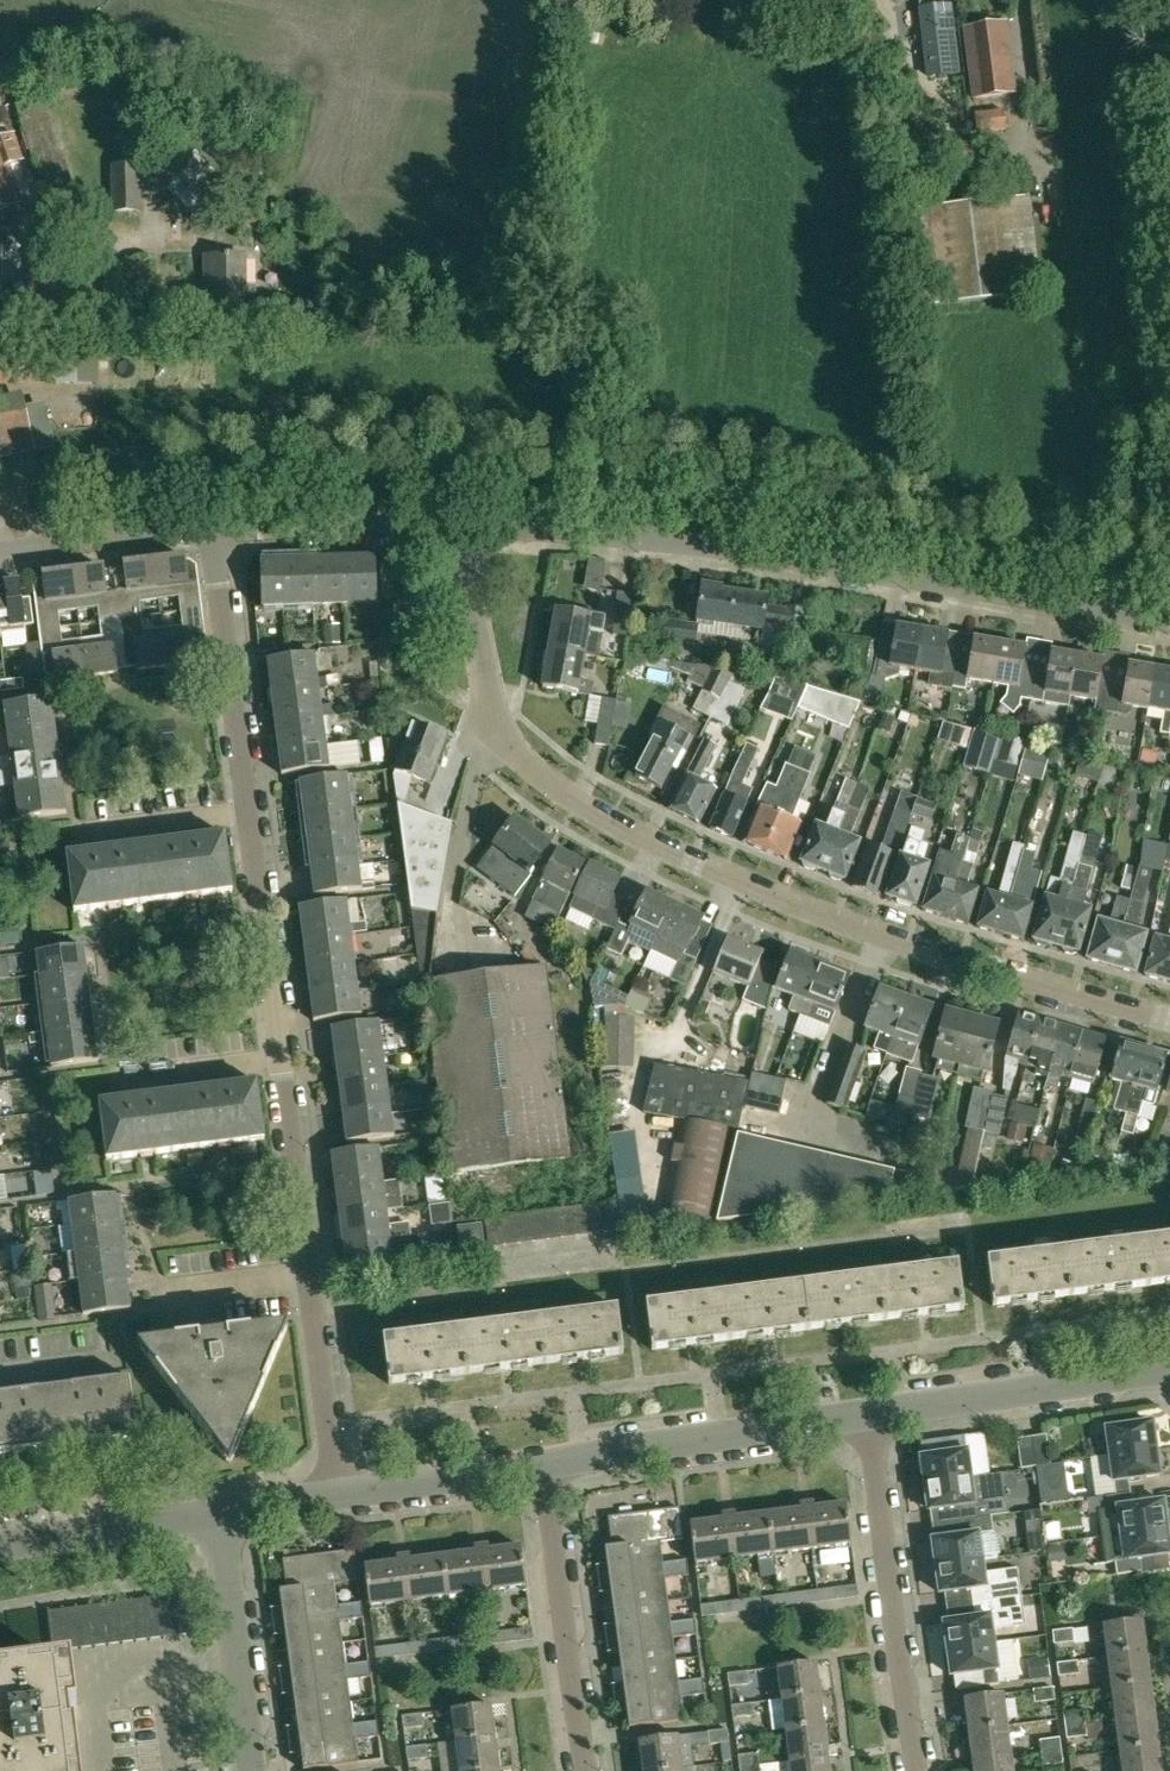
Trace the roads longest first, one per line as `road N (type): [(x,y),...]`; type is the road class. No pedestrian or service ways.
road 1 (residential): [(339,1500),(216,530)]
road 2 (residential): [(1169,1020),(709,874),(558,798),(508,752),(491,718),(459,528)]
road 3 (residential): [(459,528),(709,549),(1169,621)]
road 4 (unclassified): [(913,1770),(857,1420)]
road 5 (tertiary): [(543,1470),(857,1420)]
road 6 (tertiary): [(857,1420),(1169,1373)]
road 7 (unclassified): [(586,1770),(543,1470)]
road 8 (unclassified): [(251,1770),(218,1520)]
road 9 (residential): [(216,530),(459,528)]
road 10 (tertiary): [(0,1552),(218,1520)]
road 11 (residential): [(0,554),(216,530)]
road 12 (tertiary): [(339,1500),(543,1470)]
road 13 (tertiary): [(218,1520),(339,1500)]

